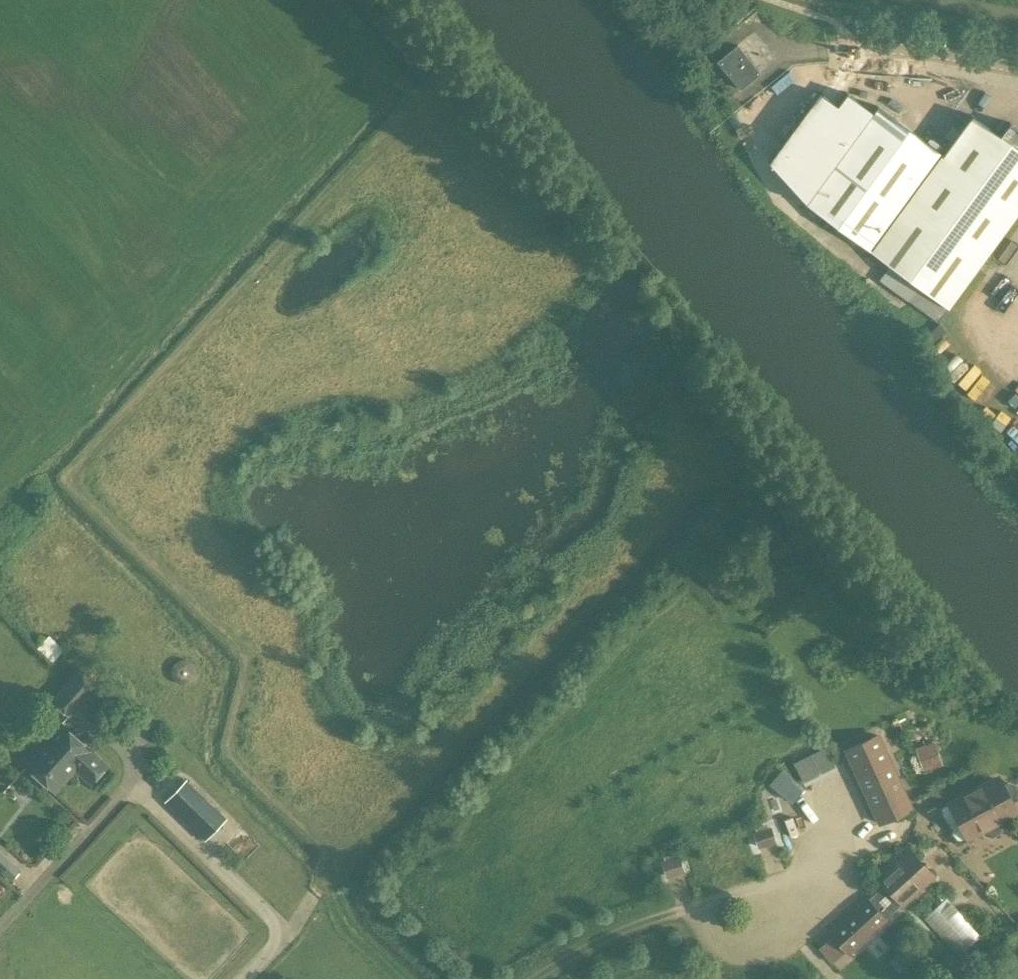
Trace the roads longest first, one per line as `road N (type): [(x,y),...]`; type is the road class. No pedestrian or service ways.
road 1 (unclassified): [(1017,68),(849,48)]

